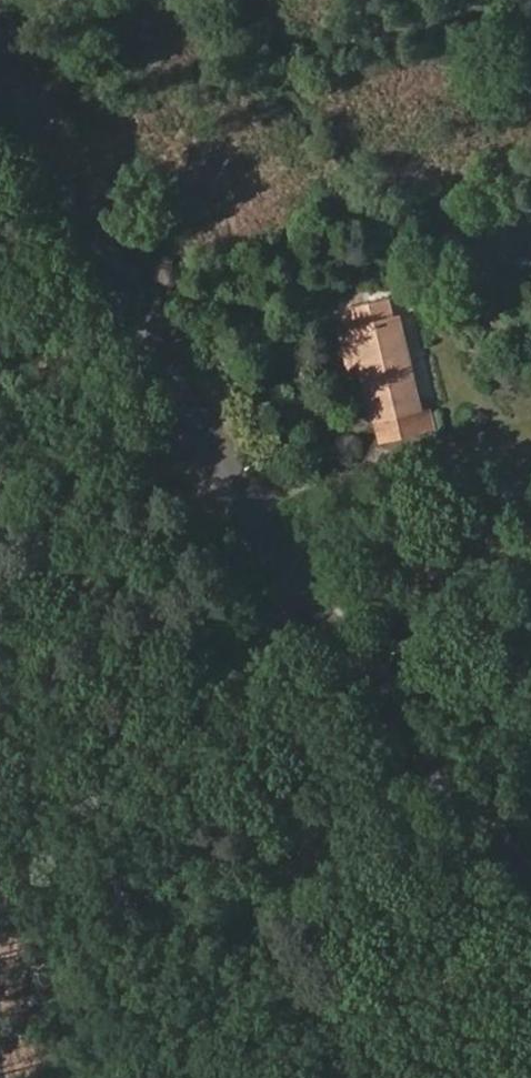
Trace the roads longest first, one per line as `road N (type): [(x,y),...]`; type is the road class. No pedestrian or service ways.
road 1 (unclassified): [(530,903),(249,515),(0,73)]
road 2 (residential): [(231,0),(299,63),(510,0)]

